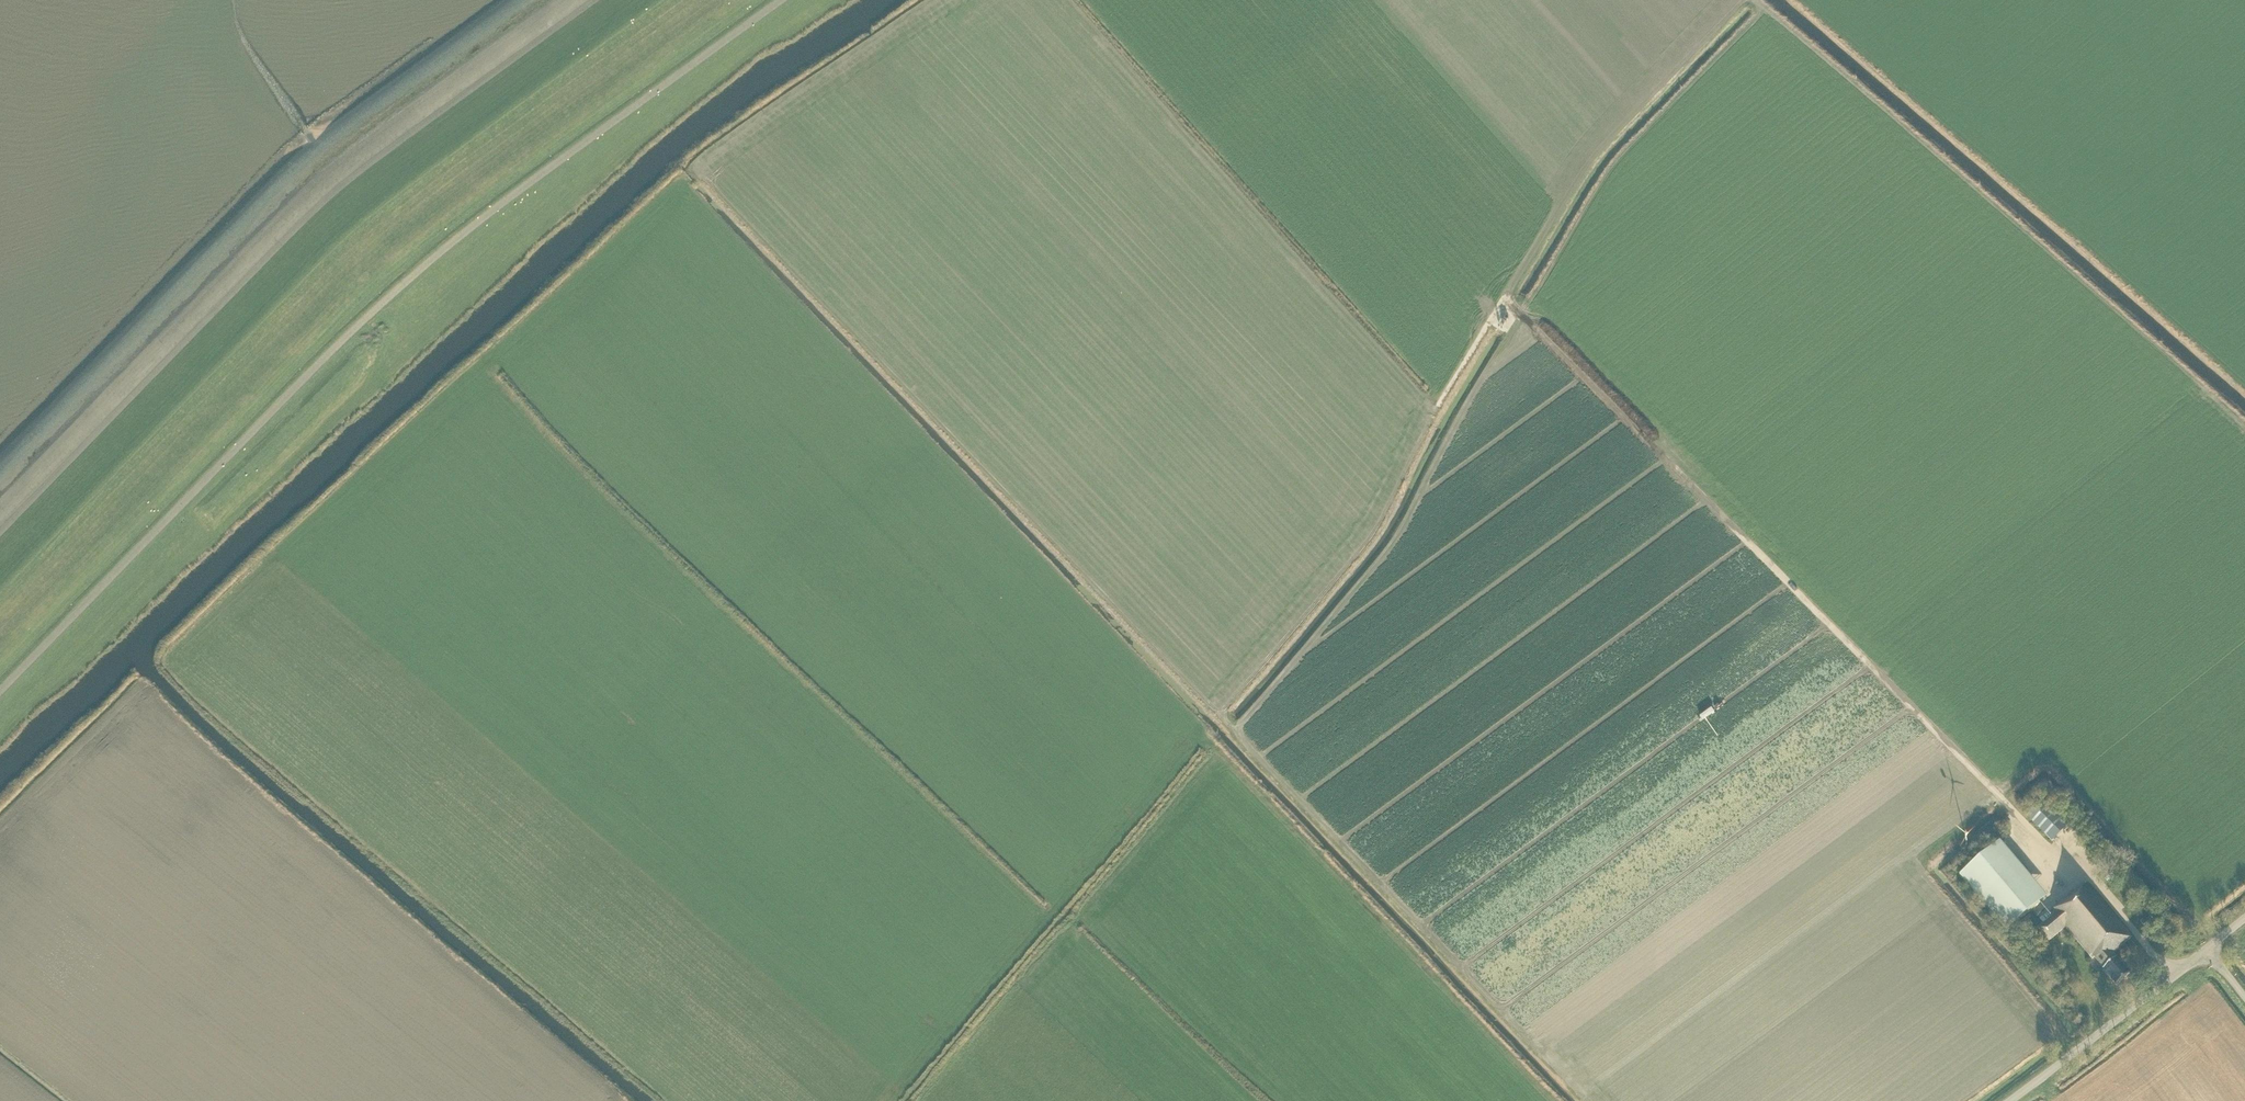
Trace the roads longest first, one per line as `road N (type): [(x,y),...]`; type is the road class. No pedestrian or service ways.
road 1 (track): [(2011,810),(1506,304),(1436,405),(1422,398),(1065,0)]
road 2 (unclassified): [(0,692),(405,281),(783,0)]
road 3 (track): [(2244,427),(1756,0)]
road 4 (track): [(2244,388),(1798,0)]
road 5 (unclassified): [(2015,1100),(2206,953)]

